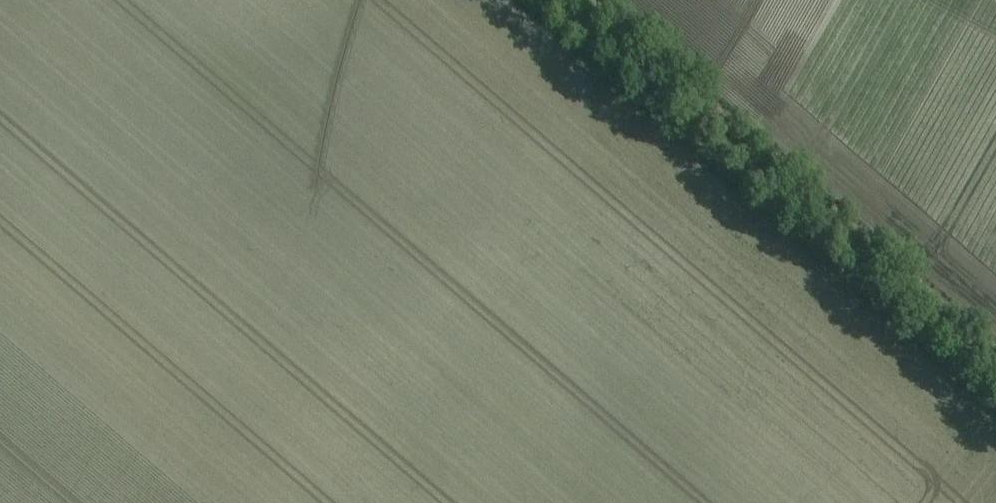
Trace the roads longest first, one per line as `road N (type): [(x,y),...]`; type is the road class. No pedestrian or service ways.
road 1 (track): [(995,386),(544,0)]

